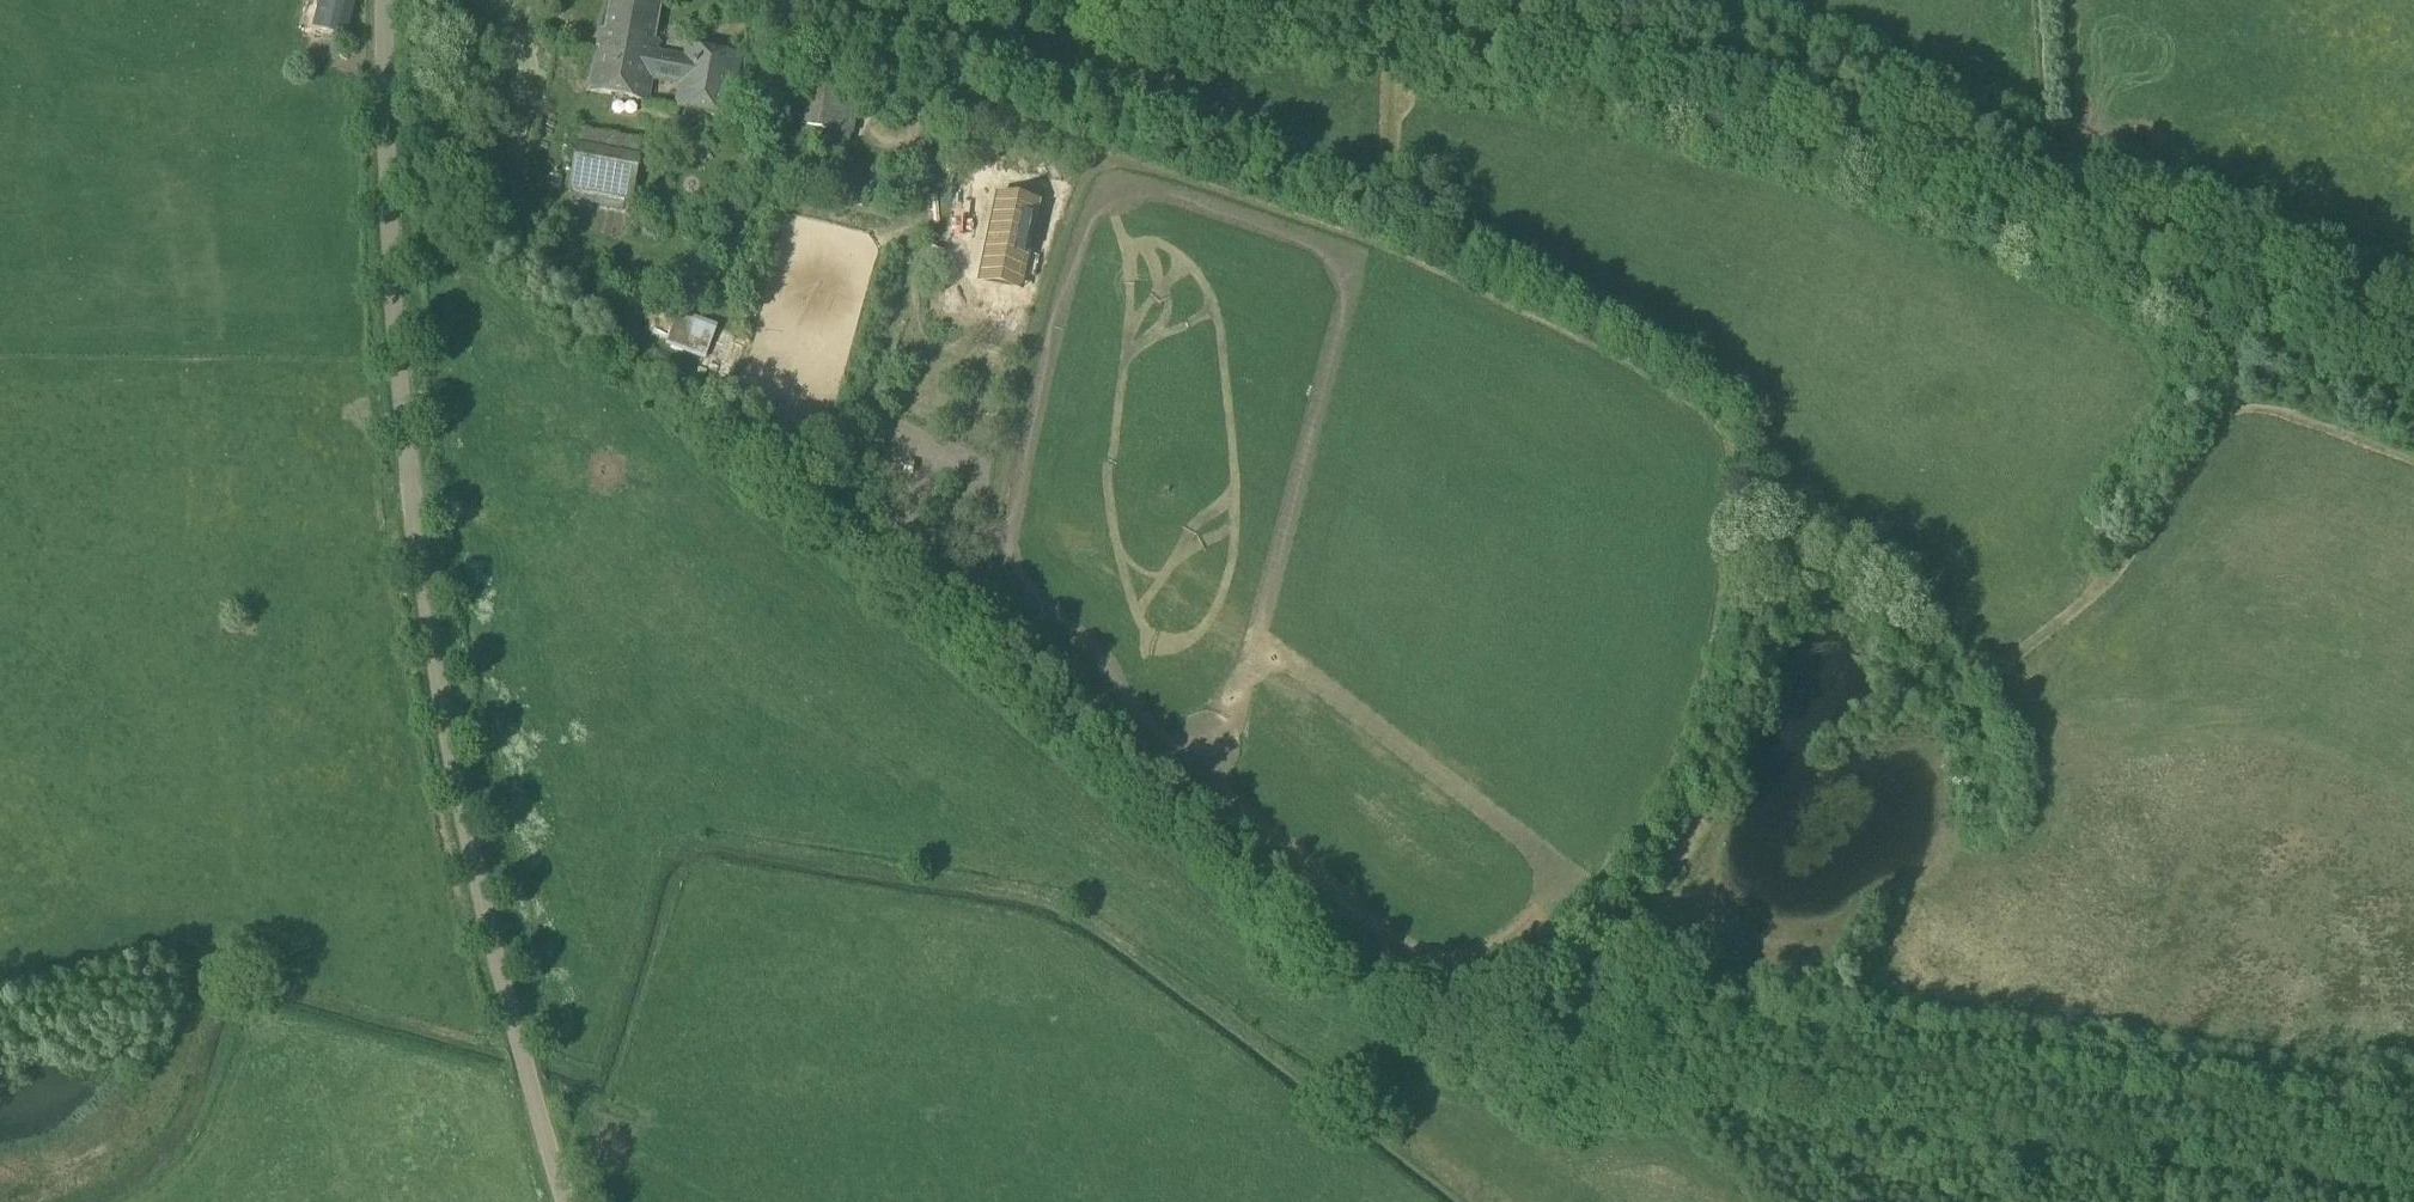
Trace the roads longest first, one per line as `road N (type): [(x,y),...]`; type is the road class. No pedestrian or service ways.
road 1 (unclassified): [(565,1201),(468,832),(435,645),(406,451),(380,0)]
road 2 (track): [(2052,193),(1823,101),(1676,60),(1254,0)]
road 3 (track): [(2413,352),(2052,193)]

